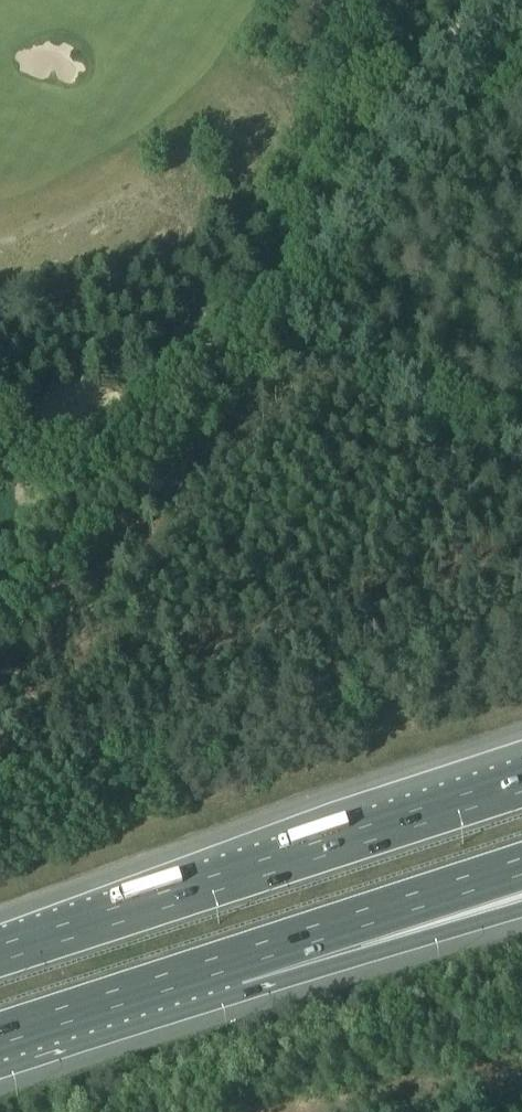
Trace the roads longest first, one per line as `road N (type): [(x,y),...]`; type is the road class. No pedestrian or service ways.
road 1 (track): [(464,49),(345,227),(88,453),(0,462)]
road 2 (motorway): [(521,783),(0,954)]
road 3 (motorway): [(235,960),(521,867)]
road 4 (motorway): [(235,960),(521,896)]
road 5 (motorway): [(0,1036),(235,960)]
road 6 (track): [(88,453),(0,548)]

